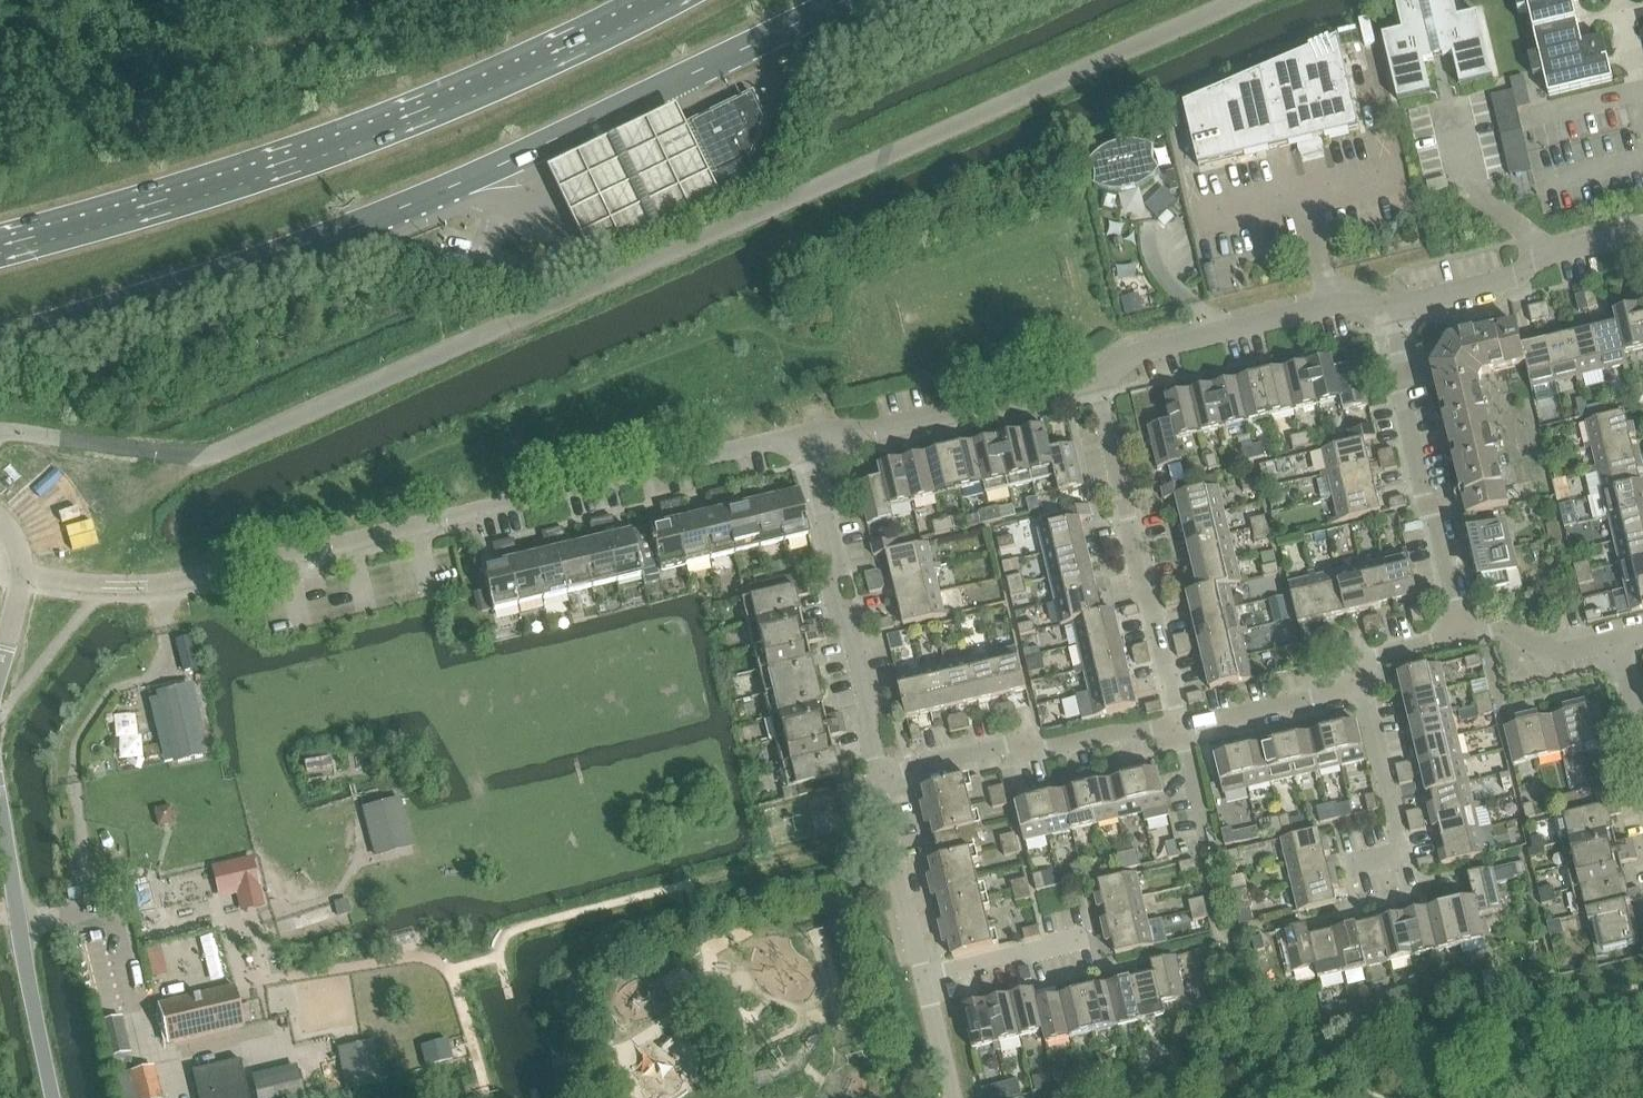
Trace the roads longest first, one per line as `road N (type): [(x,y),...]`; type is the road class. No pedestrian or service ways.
road 1 (primary): [(0,344),(244,271),(435,201),(852,0)]
road 2 (primary): [(679,0),(370,143),(207,200),(0,257)]
road 3 (residential): [(155,585),(767,443),(804,447)]
road 4 (residential): [(1178,729),(1096,378)]
road 5 (residential): [(878,779),(804,447)]
road 6 (residential): [(1462,635),(1384,313)]
road 7 (residential): [(878,779),(1006,747),(1046,749),(1178,729)]
road 8 (residential): [(1096,378),(1148,352),(1334,305),(1384,313)]
road 9 (residential): [(804,447),(1096,378)]
road 10 (residential): [(58,1097),(0,805)]
road 11 (residential): [(1384,313),(1496,285),(1556,253),(1642,233)]
road 12 (residential): [(1346,870),(1405,856),(1364,688)]
road 13 (residential): [(928,976),(878,779)]
road 14 (residential): [(1178,729),(1364,688)]
road 15 (residential): [(928,976),(1092,937)]
road 16 (residential): [(1462,635),(1508,627),(1549,653),(1612,640)]
road 17 (residential): [(0,665),(23,575),(22,557),(0,525)]
road 18 (residential): [(1612,640),(1642,766)]
road 19 (residential): [(1206,854),(1178,729)]
road 20 (residential): [(956,1097),(928,976)]

